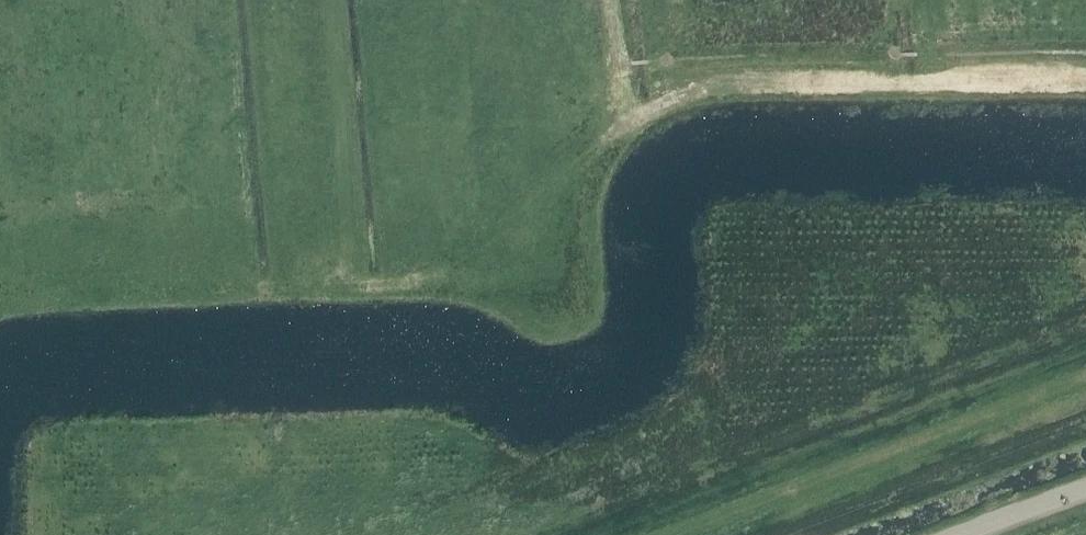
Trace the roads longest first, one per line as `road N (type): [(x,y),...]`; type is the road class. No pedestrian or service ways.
road 1 (unclassified): [(1085,487),(956,534)]

